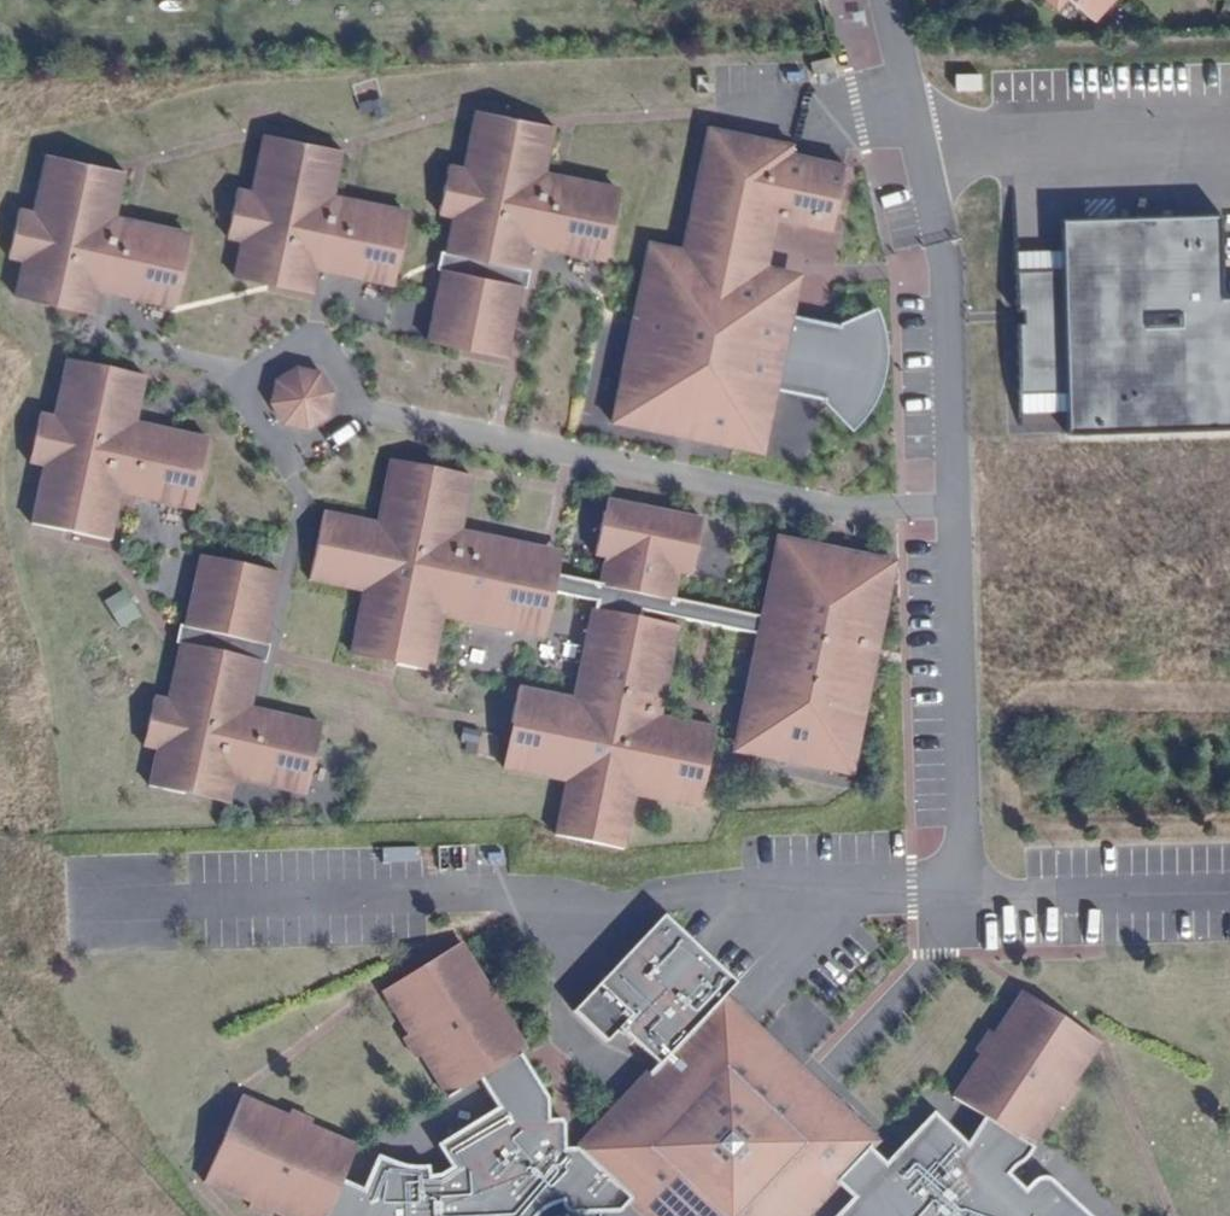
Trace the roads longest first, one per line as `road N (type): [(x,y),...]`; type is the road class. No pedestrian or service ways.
road 1 (residential): [(966,890),(943,243),(889,0)]
road 2 (residential): [(76,909),(517,895),(631,907),(746,890),(966,890)]
road 3 (residential): [(966,890),(1008,898),(1229,889)]

